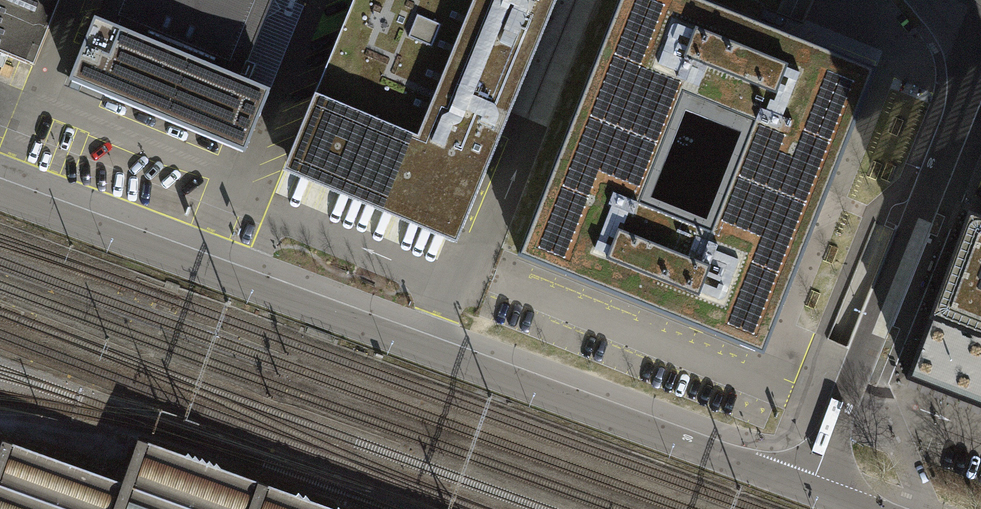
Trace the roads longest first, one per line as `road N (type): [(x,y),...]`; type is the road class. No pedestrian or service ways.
road 1 (unclassified): [(811,491),(0,192)]
road 2 (residential): [(980,69),(811,491)]

